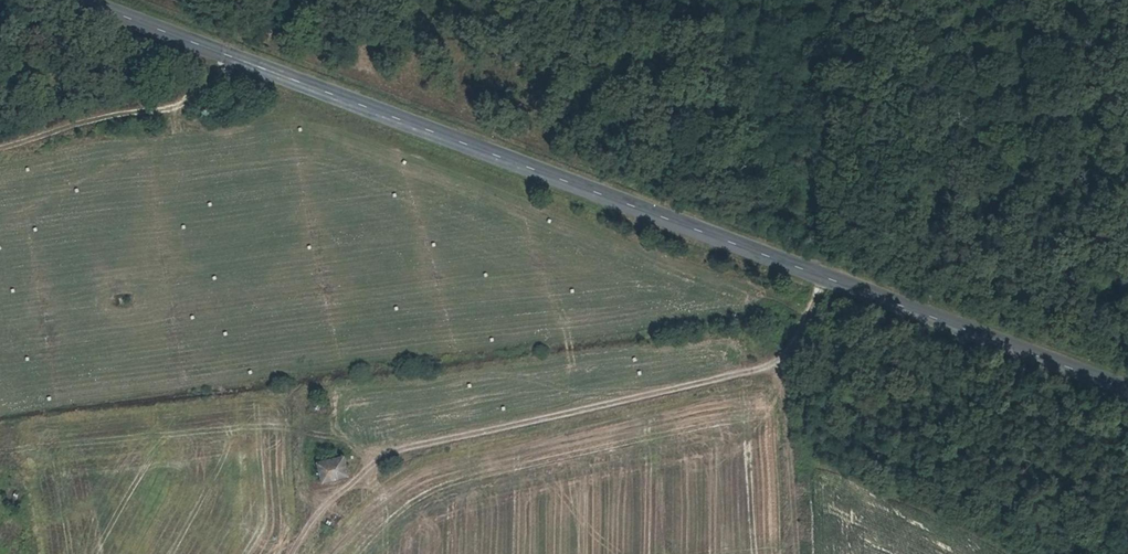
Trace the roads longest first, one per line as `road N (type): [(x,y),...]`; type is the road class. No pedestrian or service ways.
road 1 (secondary): [(68,0),(1127,393)]
road 2 (track): [(783,362),(717,383),(385,449),(314,518),(290,553)]
road 3 (track): [(227,60),(190,103),(0,150)]
road 4 (track): [(783,362),(797,553)]

